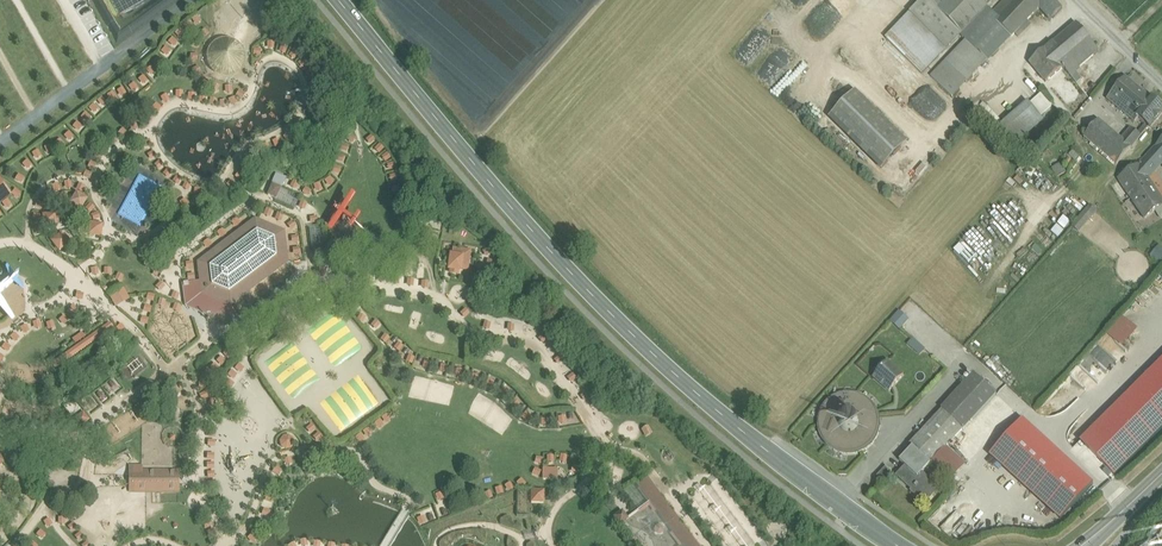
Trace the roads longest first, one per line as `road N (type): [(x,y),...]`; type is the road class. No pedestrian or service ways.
road 1 (secondary): [(896,545),(721,415),(599,307),(338,0)]

